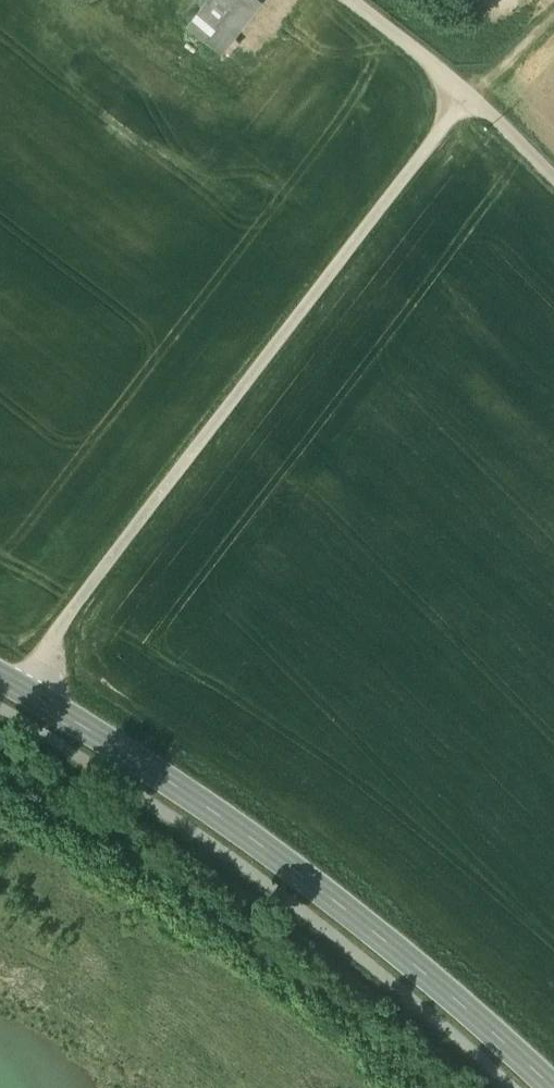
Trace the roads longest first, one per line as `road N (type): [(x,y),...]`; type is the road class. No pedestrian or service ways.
road 1 (track): [(23,689),(63,624),(329,313),(487,106)]
road 2 (secondary): [(553,1087),(347,910),(218,813),(0,676)]
road 3 (track): [(487,106),(350,0)]

